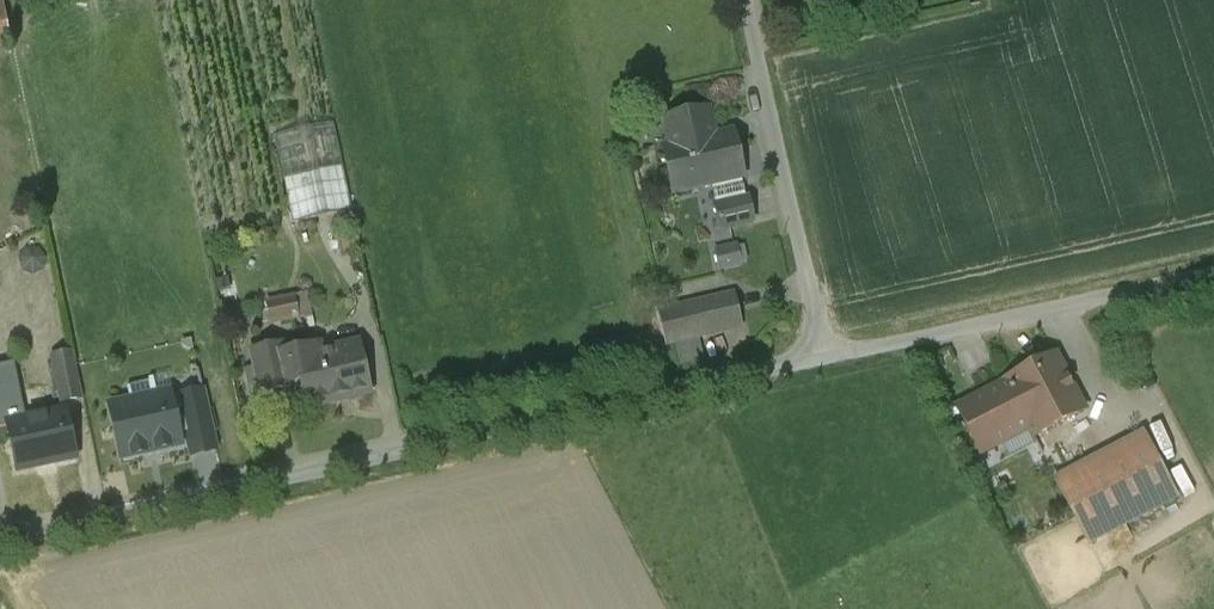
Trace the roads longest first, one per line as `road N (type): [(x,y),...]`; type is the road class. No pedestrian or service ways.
road 1 (unclassified): [(745,0),(823,352),(0,540)]

